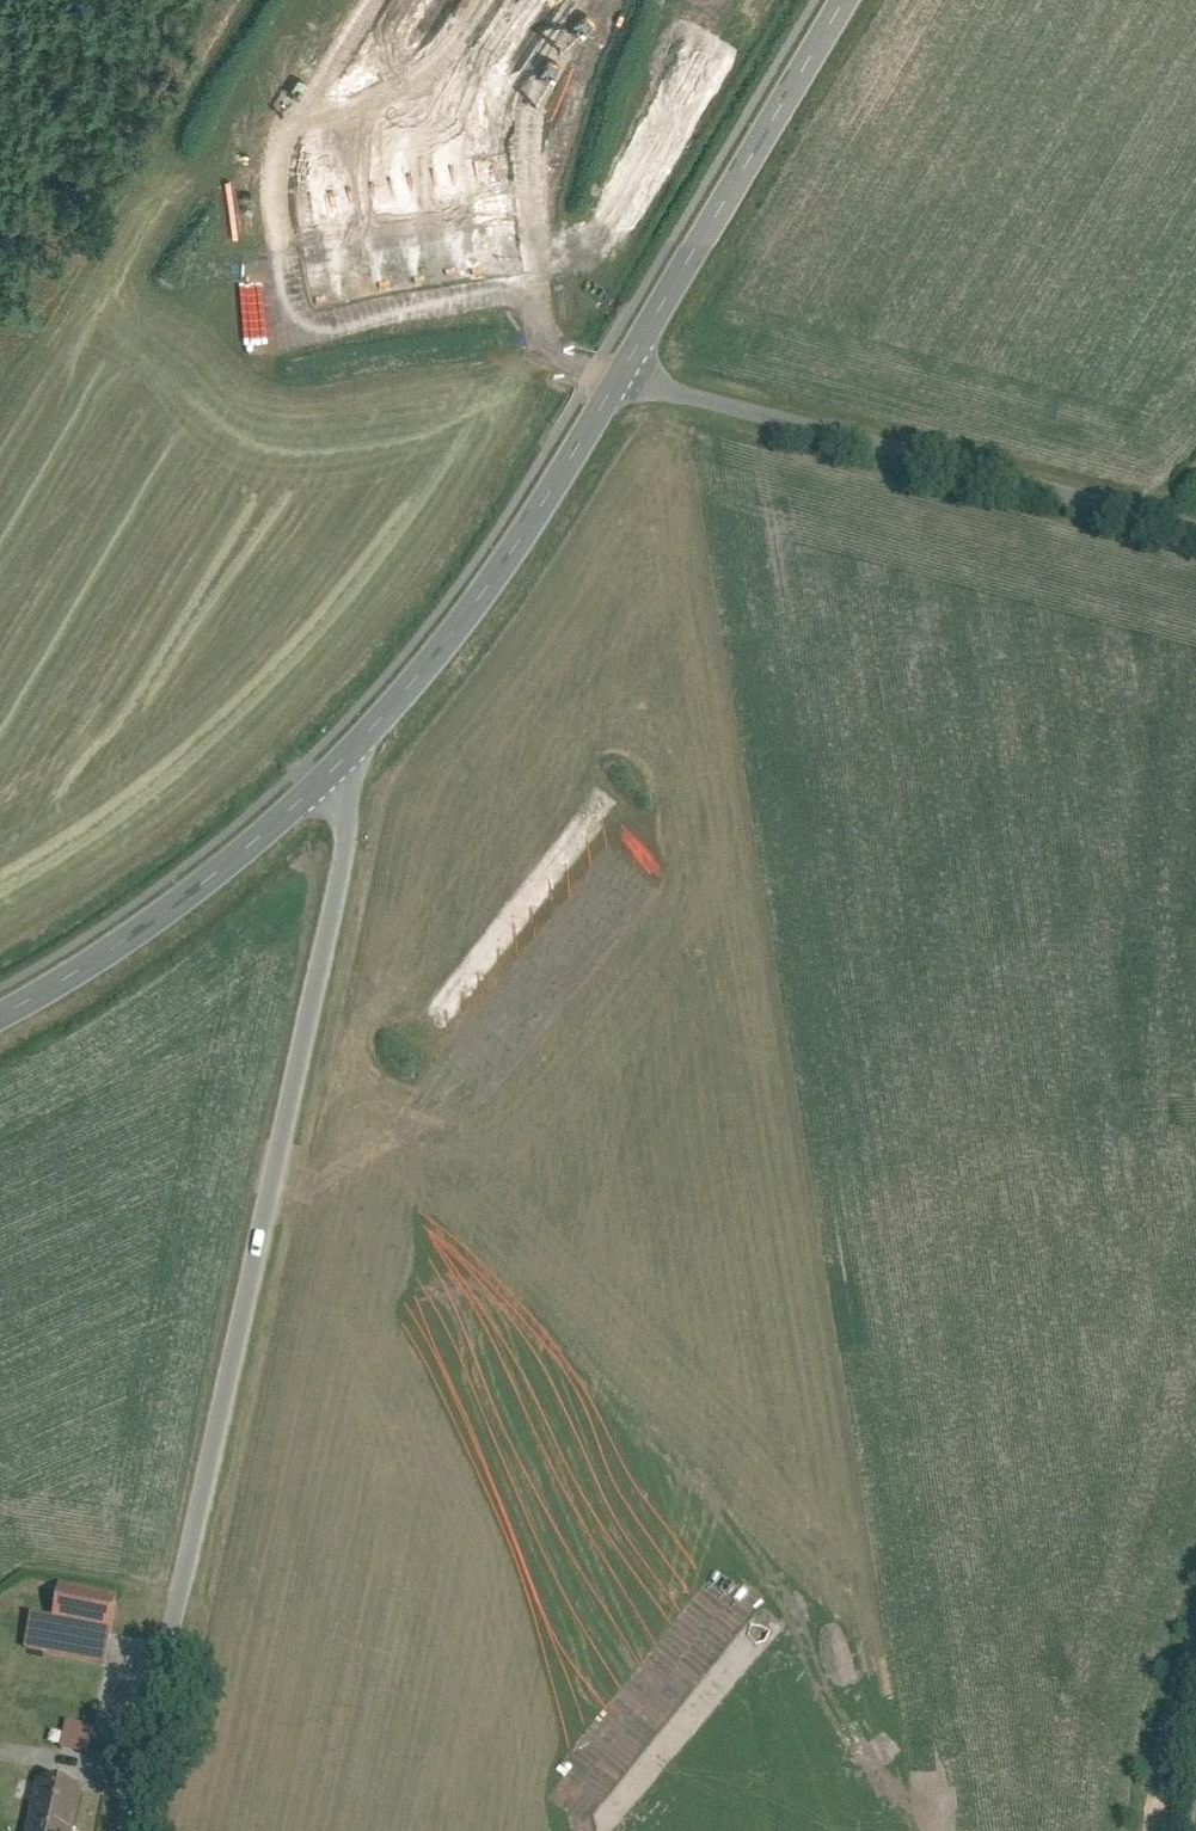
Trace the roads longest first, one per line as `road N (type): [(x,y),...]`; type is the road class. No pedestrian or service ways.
road 1 (unclassified): [(323,784),(347,825),(126,1830)]
road 2 (unclassified): [(623,374),(1195,529)]
road 3 (tertiary): [(323,784),(454,637),(519,546),(623,374)]
road 4 (tertiary): [(623,374),(844,0)]
road 5 (tertiary): [(0,1013),(159,915),(323,784)]
road 6 (track): [(1151,1830),(1179,1648),(1195,1601)]

